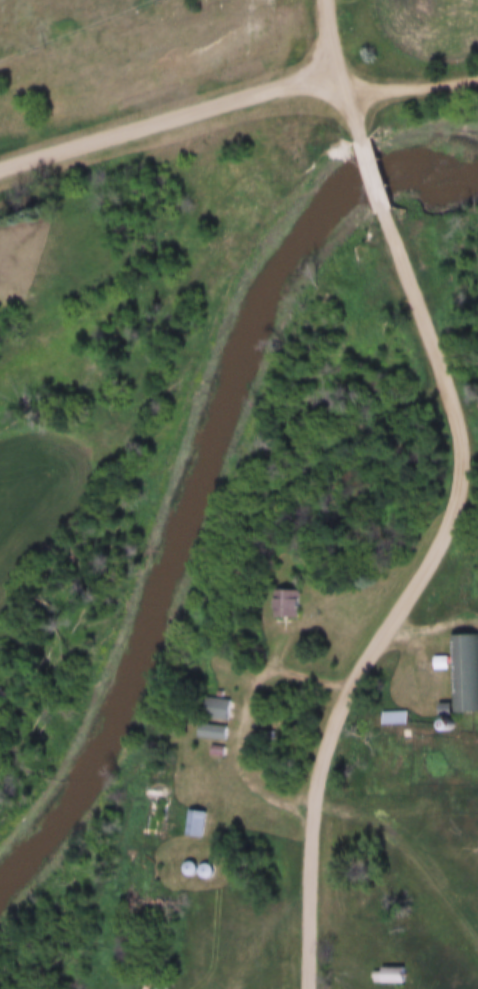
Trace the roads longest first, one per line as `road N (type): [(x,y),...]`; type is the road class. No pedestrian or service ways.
road 1 (residential): [(381,213),(447,391),(459,479),(424,566),(342,698),(317,779),(307,988)]
road 2 (residential): [(0,171),(311,77),(348,84)]
road 3 (residential): [(327,0),(330,53),(348,84),(362,141)]

